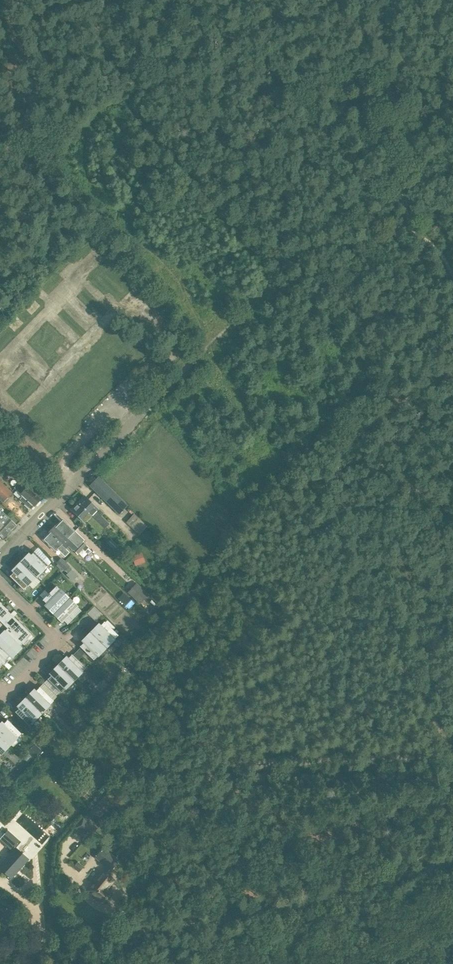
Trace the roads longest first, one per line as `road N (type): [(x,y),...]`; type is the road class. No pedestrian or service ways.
road 1 (track): [(452,831),(447,756),(417,686),(340,569),(345,533),(452,382)]
road 2 (track): [(452,291),(407,210),(376,0)]
road 3 (unclassified): [(75,481),(213,337)]
road 4 (residential): [(0,688),(8,696),(61,643),(0,584)]

